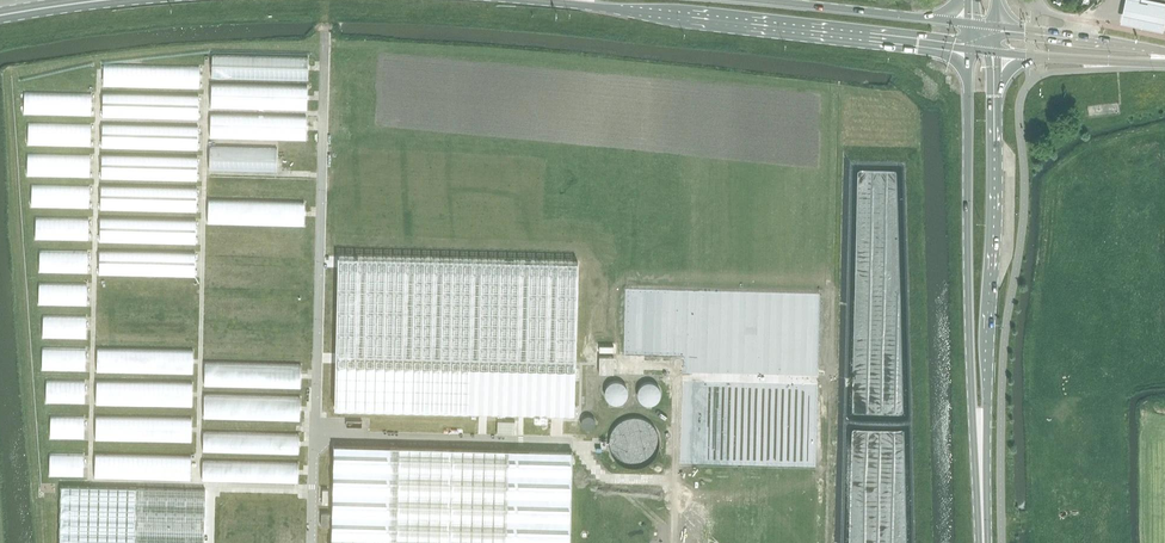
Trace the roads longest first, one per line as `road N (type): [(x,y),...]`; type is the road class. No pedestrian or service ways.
road 1 (secondary): [(970,51),(978,542)]
road 2 (secondary): [(989,542),(996,54)]
road 3 (secondary): [(505,0),(970,51)]
road 4 (secondary): [(972,24),(749,0)]
road 5 (tertiary): [(1164,51),(996,28)]
road 6 (tertiary): [(996,54),(1164,63)]

